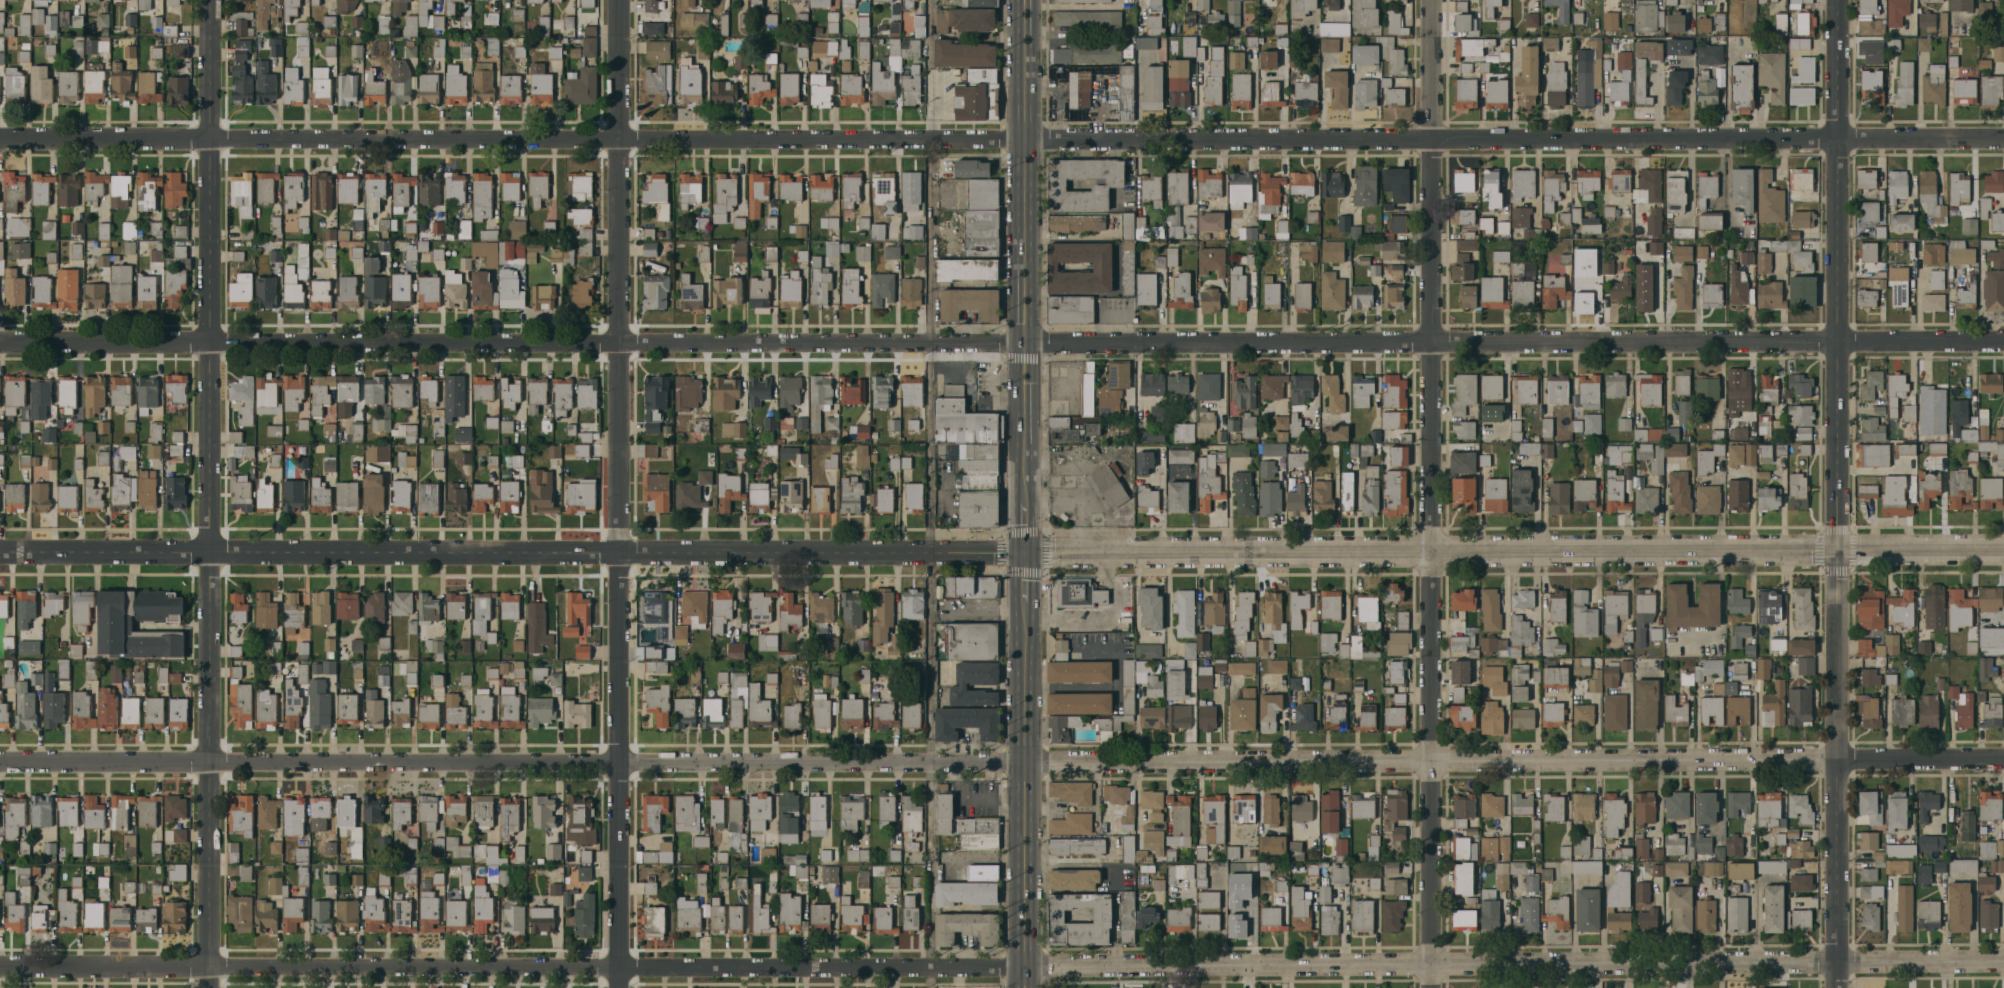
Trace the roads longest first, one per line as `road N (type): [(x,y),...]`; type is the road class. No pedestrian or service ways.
road 1 (residential): [(2003,962),(0,968)]
road 2 (residential): [(2003,341),(0,345)]
road 3 (residential): [(2003,141),(0,139)]
road 4 (residential): [(2003,760),(0,762)]
road 5 (tertiary): [(1024,554),(0,552)]
road 6 (residential): [(1430,0),(1429,987)]
road 7 (residential): [(617,0),(616,987)]
road 8 (tertiary): [(209,0),(208,987)]
road 9 (tertiary): [(2003,550),(1024,554)]
road 10 (tertiary): [(1839,0),(1836,963)]
road 11 (primary): [(1024,0),(1024,501)]
road 12 (primary): [(1024,572),(1024,987)]

